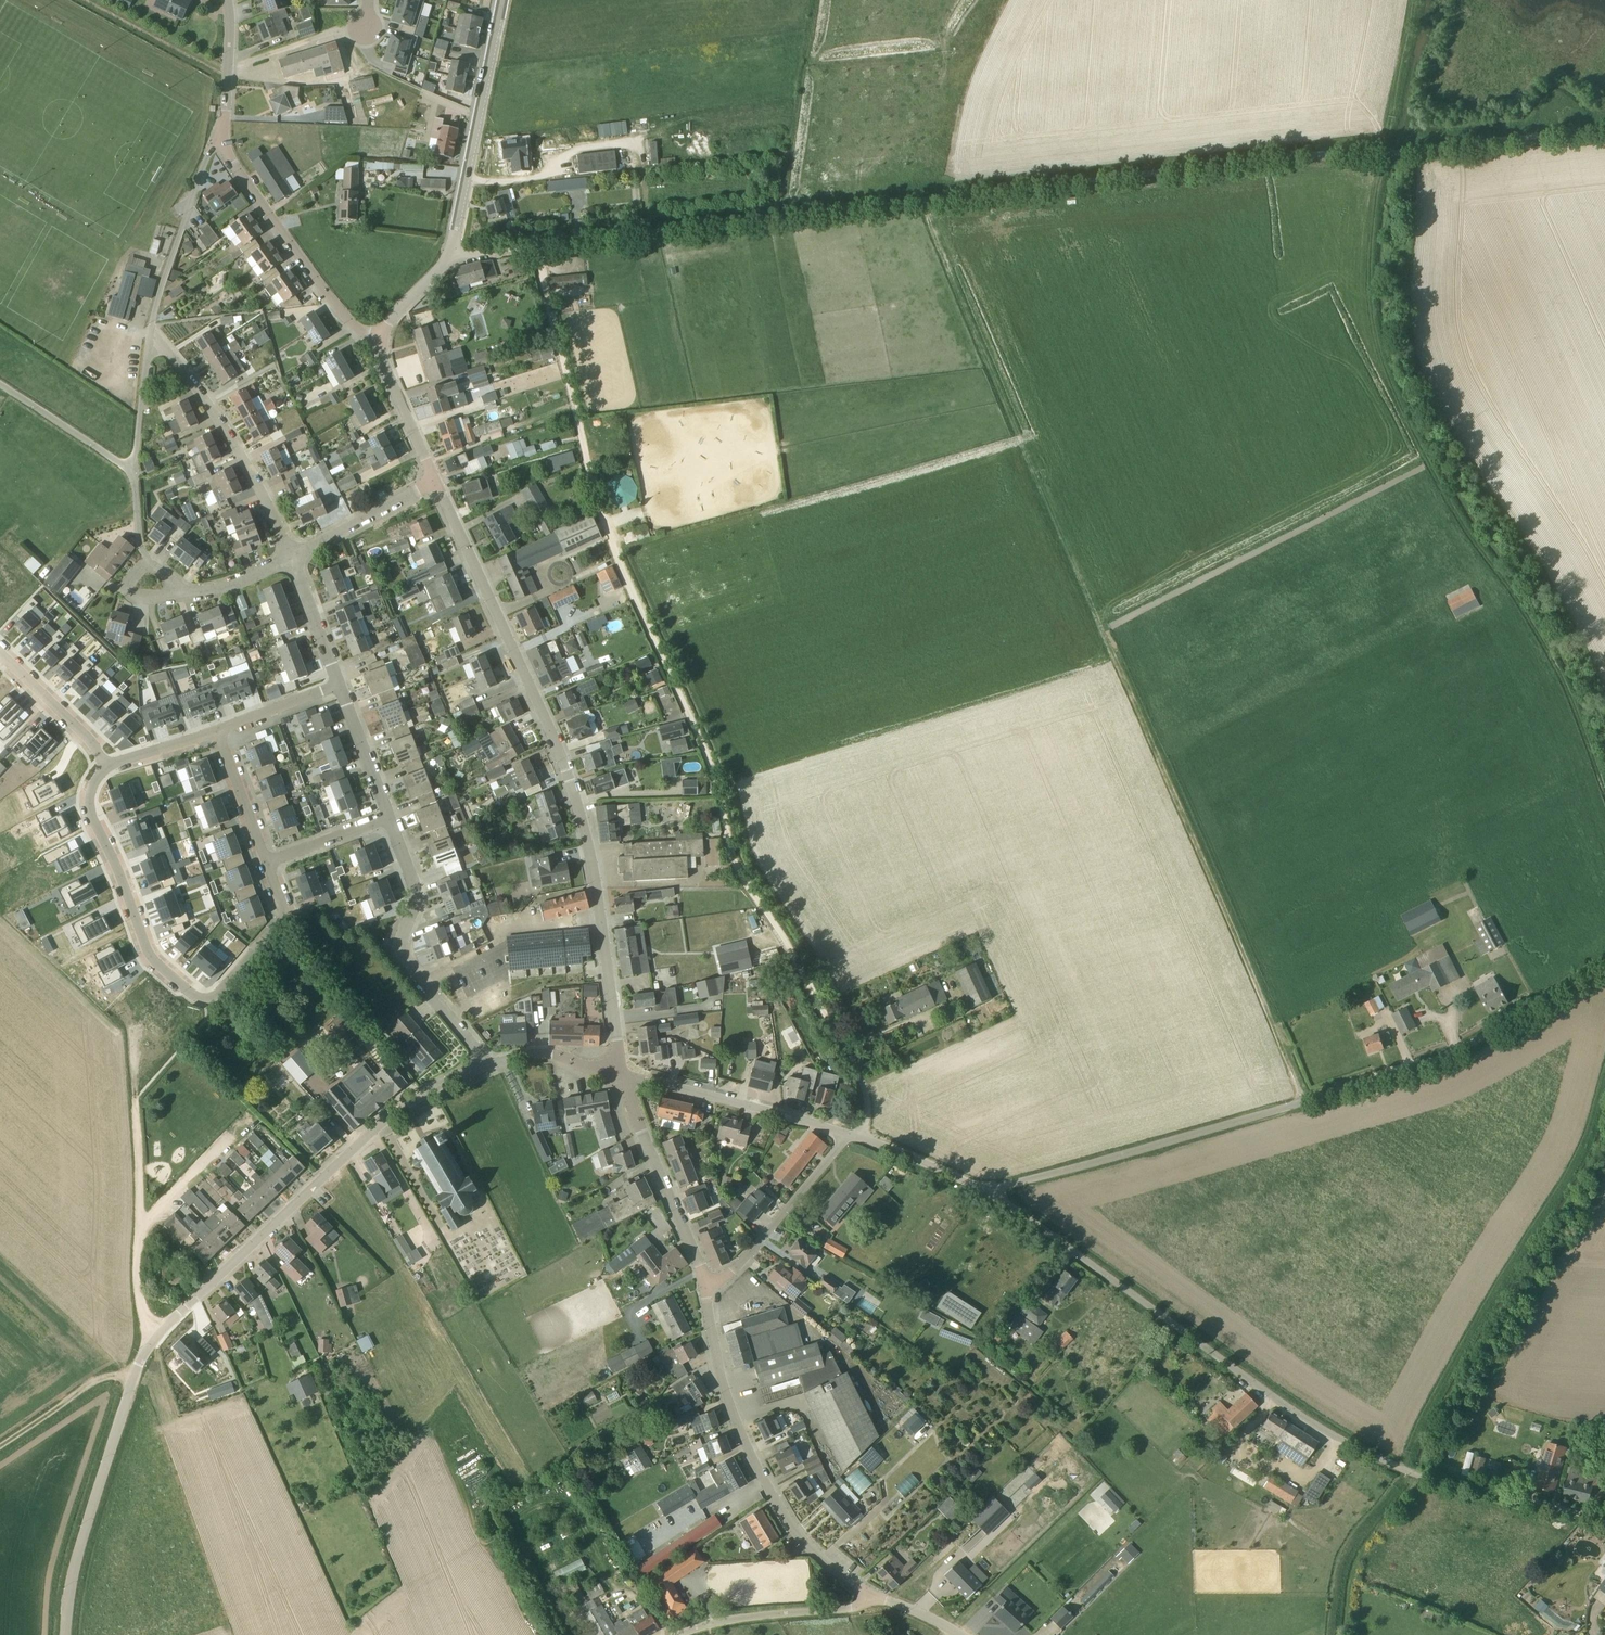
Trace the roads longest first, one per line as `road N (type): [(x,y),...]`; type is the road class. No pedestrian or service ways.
road 1 (unclassified): [(533,241),(1604,129)]
road 2 (track): [(1305,1100),(919,200)]
road 3 (track): [(845,1048),(735,862),(716,779),(615,553),(533,241)]
road 4 (unclassified): [(67,1634),(81,1530),(135,1372),(156,1335),(389,1117),(487,1063)]
road 5 (unclassified): [(1604,1516),(1404,1470),(1347,1444),(995,1193)]
road 6 (track): [(1385,153),(1370,246),(1378,347),(1450,502),(1507,579),(1551,660),(1604,785)]
road 7 (unclassified): [(995,1193),(1433,1061),(1604,966)]
road 8 (track): [(1604,1067),(1583,1139),(1404,1470),(1357,1524),(1342,1560),(1330,1634)]
road 9 (residential): [(623,1071),(576,794),(436,484)]
road 10 (residential): [(267,863),(283,910),(279,920),(208,1002),(151,956),(88,802),(106,760)]
road 11 (residential): [(868,1594),(806,1545),(757,1467),(723,1385),(705,1285)]
road 12 (track): [(234,1634),(139,1363)]
road 13 (residential): [(487,1063),(404,953),(416,882),(392,817)]
road 14 (residential): [(291,554),(224,426),(148,336)]
road 15 (residential): [(383,337),(337,308),(221,141)]
road 16 (residential): [(452,251),(503,0)]
road 17 (residential): [(844,1134),(623,1071)]
road 18 (residential): [(705,1285),(623,1071)]
road 19 (residential): [(148,336),(206,160),(221,141)]
road 20 (residential): [(705,1285),(731,1273),(844,1134)]
road 21 (unclassified): [(676,1634),(748,1616),(848,1609),(868,1594)]
road 22 (residential): [(291,554),(436,484)]
road 23 (residential): [(436,484),(383,337)]
road 24 (residential): [(132,468),(0,385)]
road 25 (track): [(0,1446),(95,1382),(135,1372)]
road 26 (residential): [(0,651),(106,760)]
road 27 (unclassified): [(860,1136),(995,1193)]
road 28 (residential): [(342,687),(291,554)]
road 29 (residential): [(221,141),(228,0)]
road 30 (residential): [(217,731),(267,863)]
road 31 (residential): [(392,817),(342,687)]
road 32 (residential): [(267,863),(392,817)]
road 33 (residential): [(132,468),(148,336)]
road 34 (residential): [(342,687),(217,731)]

